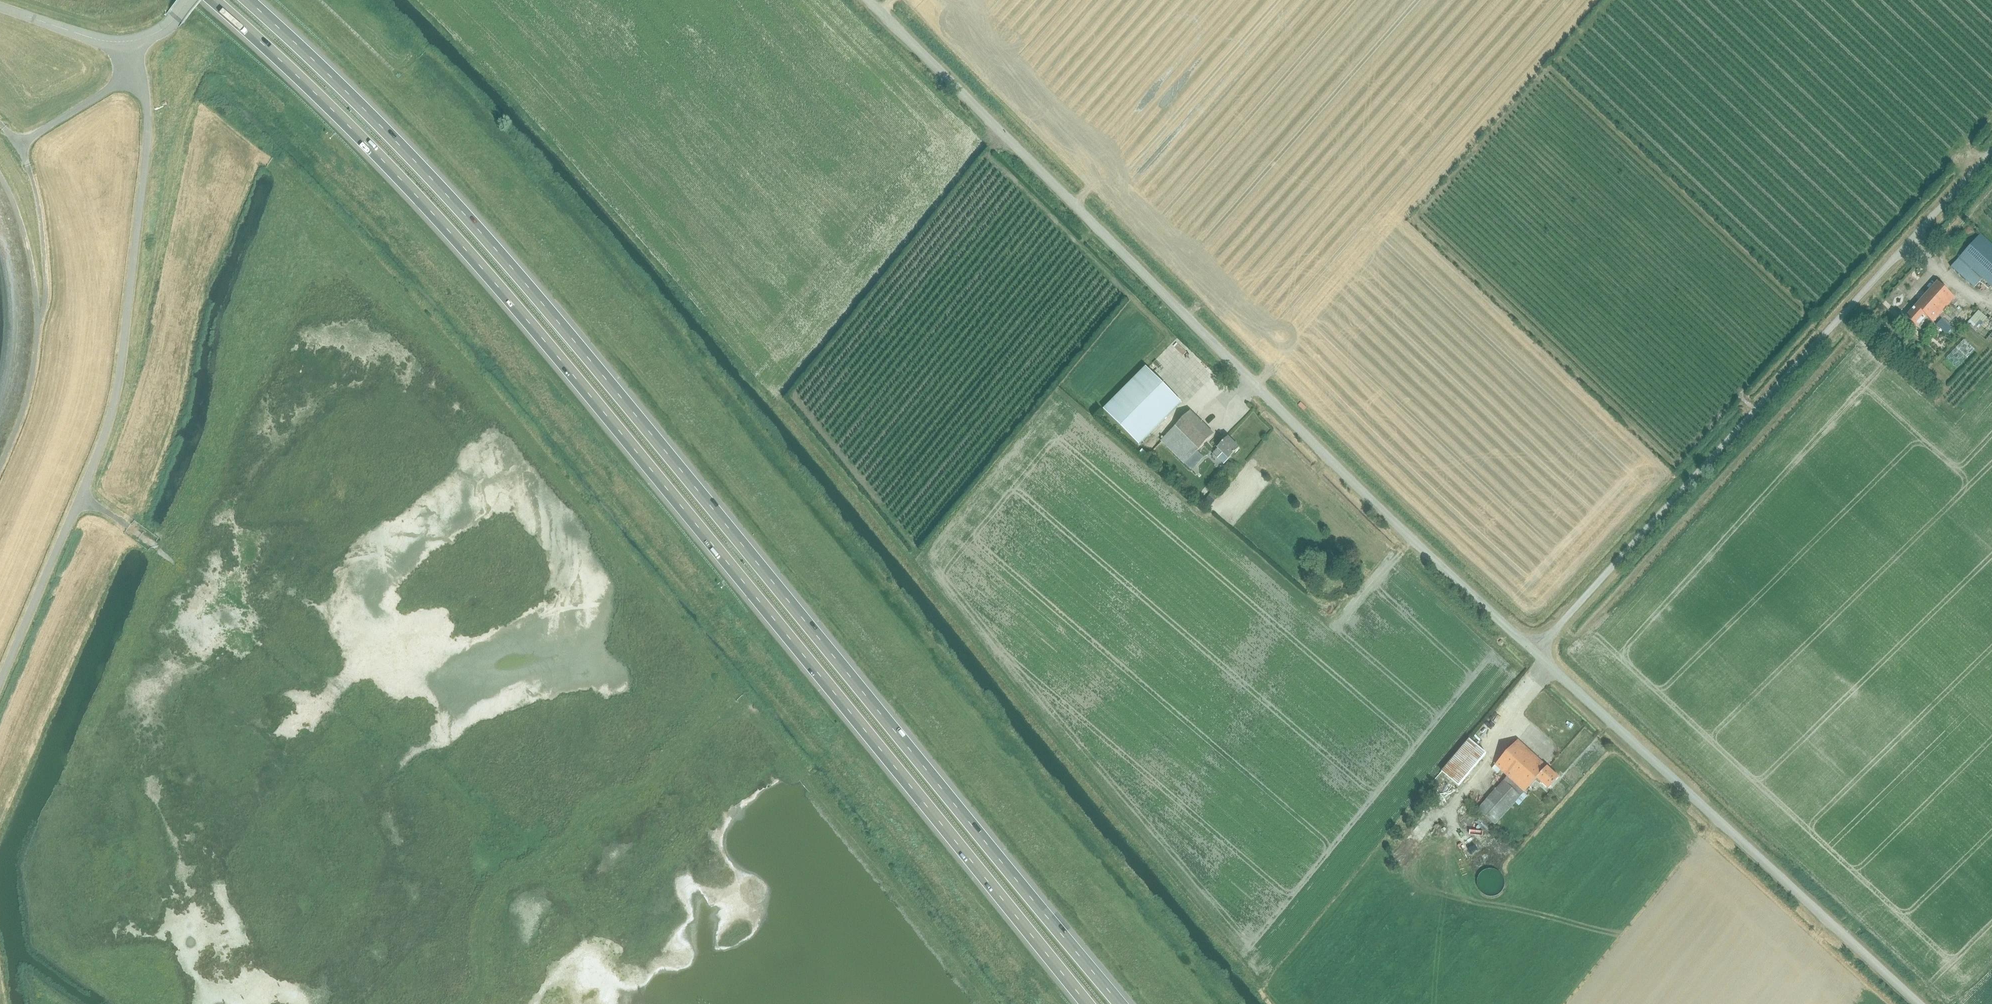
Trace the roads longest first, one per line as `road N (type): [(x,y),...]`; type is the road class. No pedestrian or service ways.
road 1 (trunk): [(207,0),(459,245),(1083,1003)]
road 2 (trunk): [(1121,1003),(478,225),(250,0)]
road 3 (unclassified): [(1536,652),(1410,538),(868,0)]
road 4 (unclassified): [(1536,652),(1991,150)]
road 5 (unclassified): [(0,681),(79,499),(116,381),(146,148),(143,92),(128,43)]
road 6 (unclassified): [(1917,1003),(1536,652)]
road 7 (unclassified): [(128,43),(0,6)]

